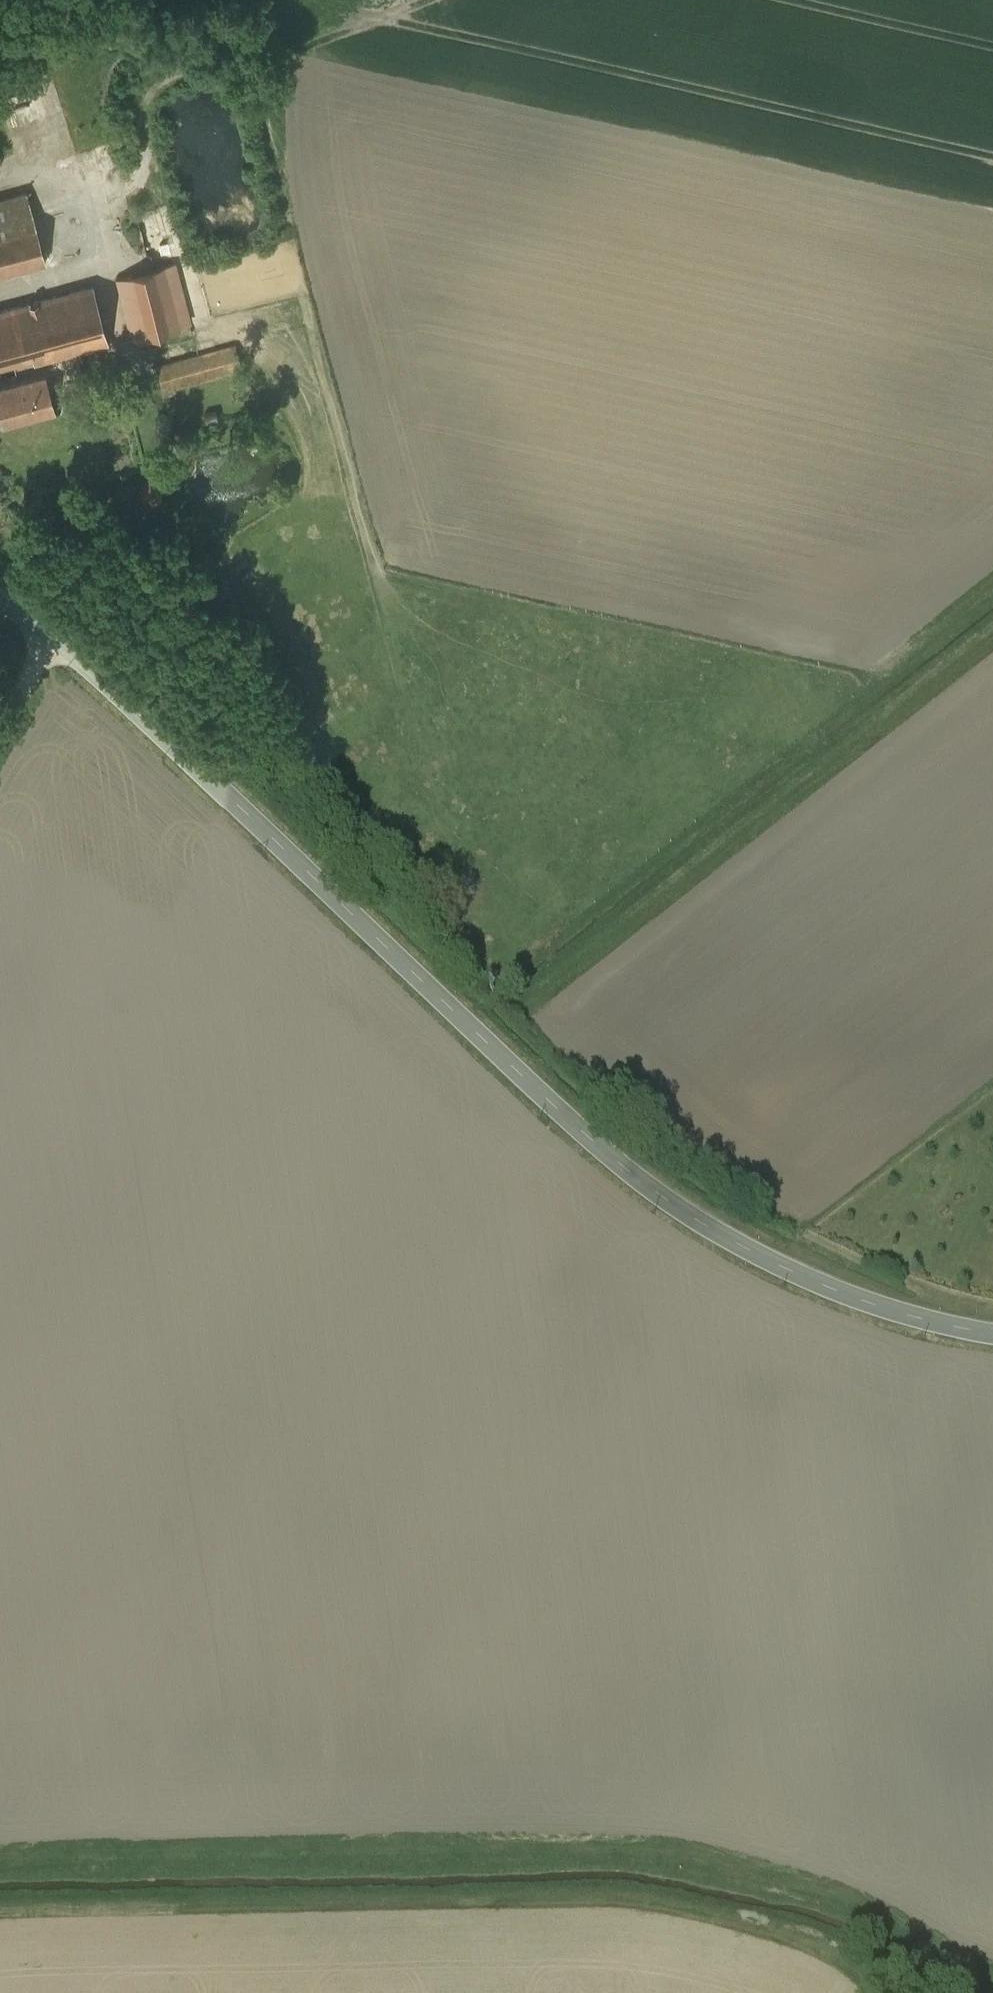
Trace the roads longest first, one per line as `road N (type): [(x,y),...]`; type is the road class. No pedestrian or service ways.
road 1 (tertiary): [(0,602),(101,678),(649,1188),(700,1224),(826,1288),(992,1335)]

